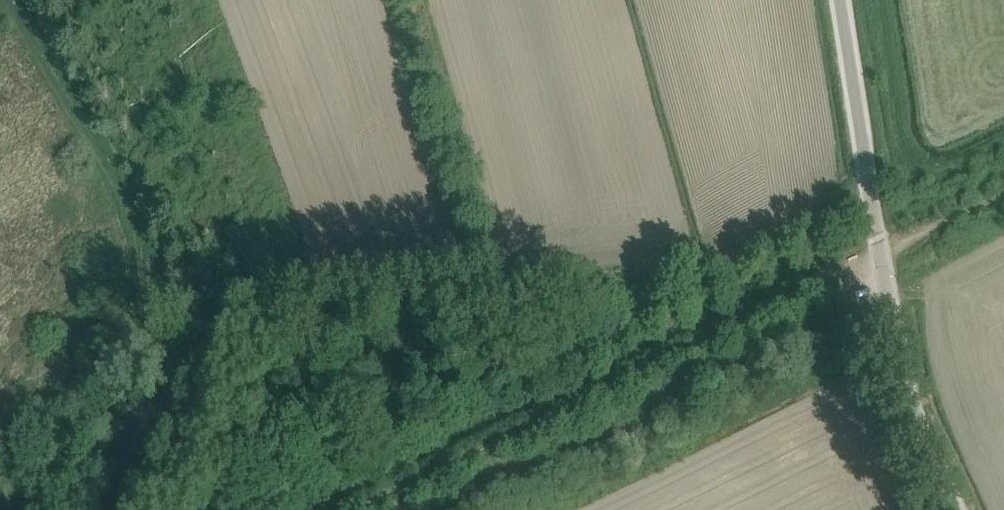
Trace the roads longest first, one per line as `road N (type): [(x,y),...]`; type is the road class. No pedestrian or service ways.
road 1 (track): [(142,509),(245,349),(283,322),(646,290),(686,281),(870,195)]
road 2 (track): [(1003,196),(352,509)]
road 3 (unclassified): [(956,509),(920,433),(896,344),(839,0)]
road 4 (track): [(888,301),(454,509)]

